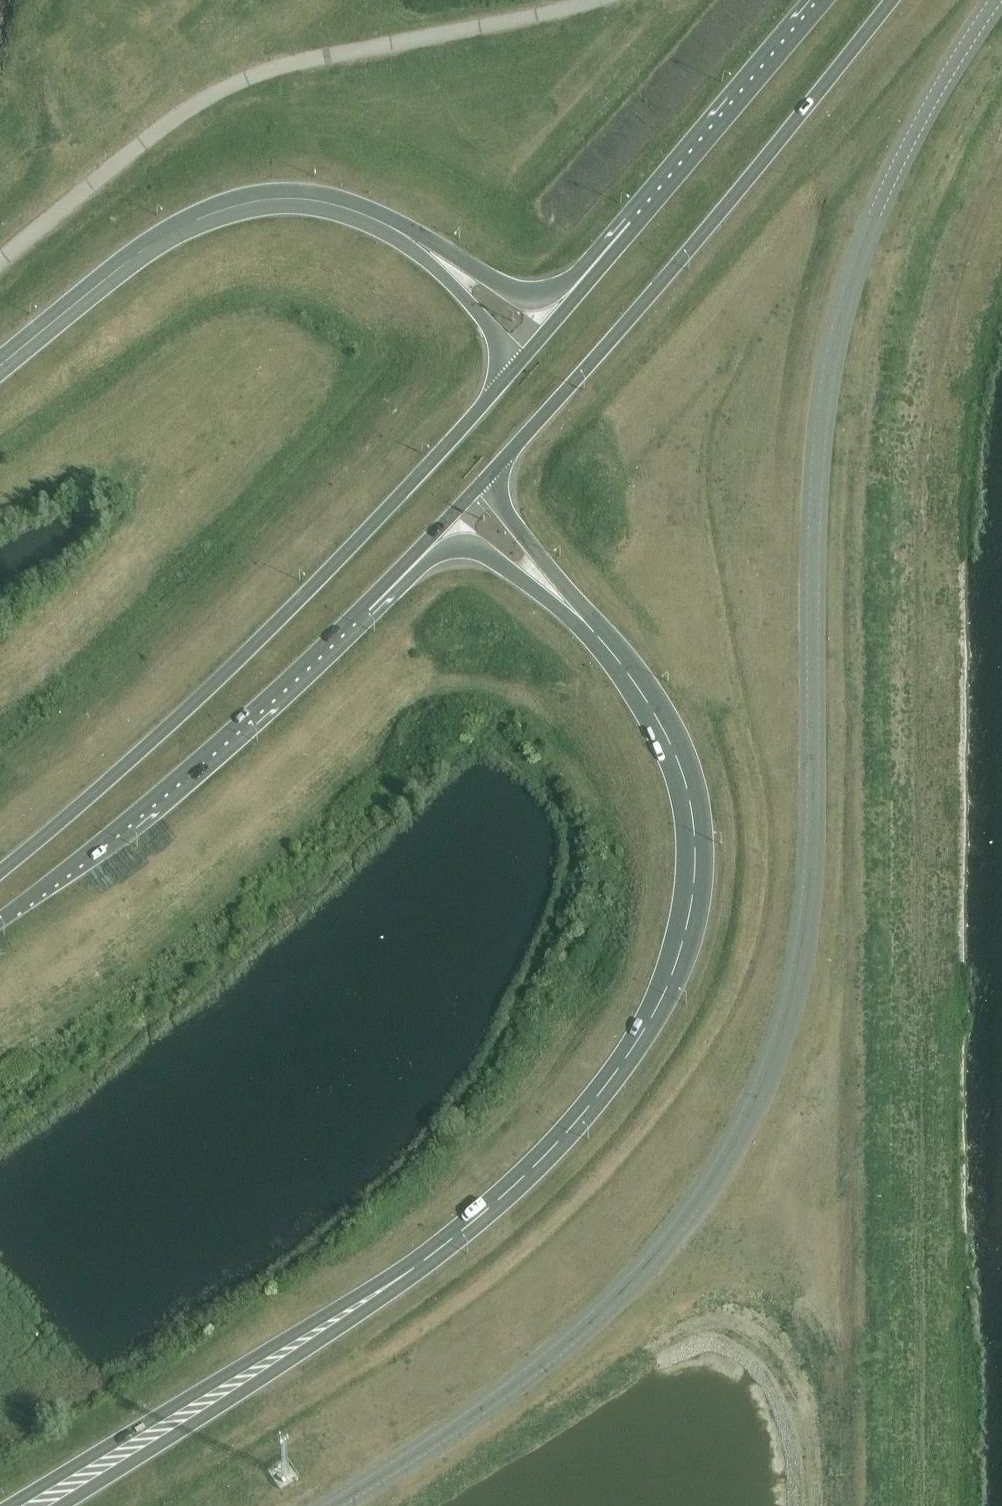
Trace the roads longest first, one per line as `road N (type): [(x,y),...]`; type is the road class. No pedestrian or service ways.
road 1 (tertiary): [(332,1505),(455,1429),(595,1320),(690,1212),(754,1103),(796,977),(808,899),(818,450),(837,330),(904,150),(996,0)]
road 2 (trunk): [(564,600),(648,695),(692,788),(695,892),(653,1024),(573,1131),(466,1232),(383,1292),(35,1505)]
road 3 (trunk): [(504,381),(282,620),(0,873)]
road 4 (trunk): [(494,470),(680,262),(894,0)]
road 5 (trunk): [(0,920),(221,739),(421,547)]
road 6 (trunk): [(394,231),(310,203),(222,213),(143,255),(0,370)]
road 7 (trunk): [(827,0),(579,292)]
road 8 (trunk): [(579,292),(511,290),(394,231)]
road 9 (trunk): [(394,231),(492,330),(504,381)]
road 10 (trunk): [(421,547),(476,550),(564,600)]
road 11 (trunk): [(564,600),(509,520),(494,470)]

